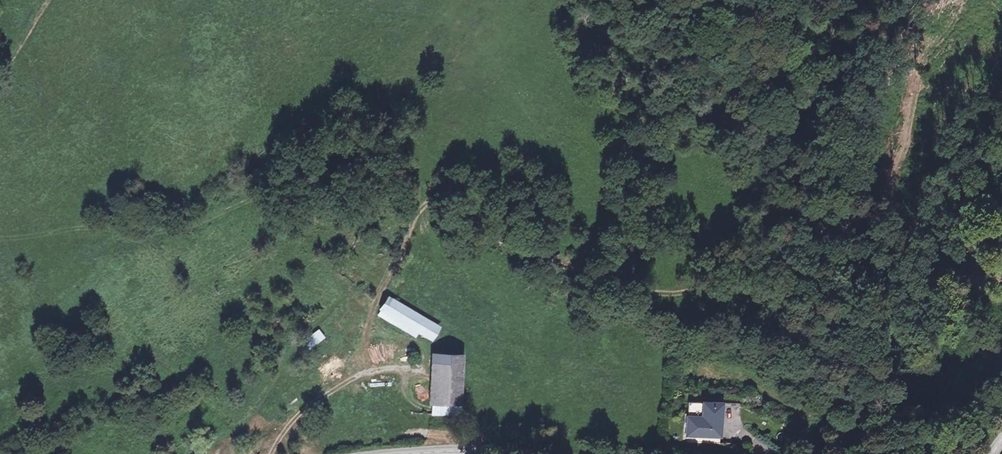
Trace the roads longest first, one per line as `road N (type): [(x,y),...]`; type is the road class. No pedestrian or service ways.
road 1 (track): [(408,366),(306,405),(267,453)]
road 2 (secondary): [(392,453),(519,453)]

